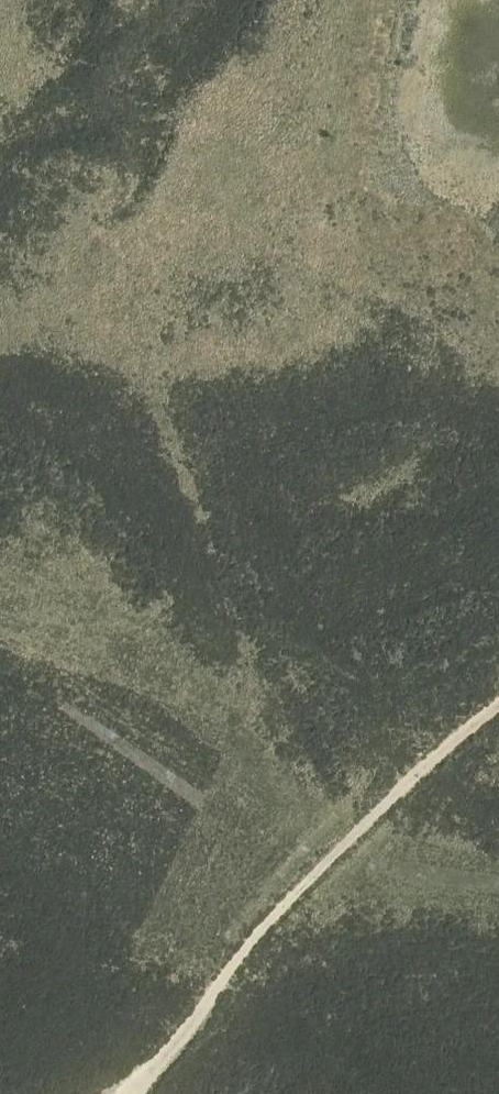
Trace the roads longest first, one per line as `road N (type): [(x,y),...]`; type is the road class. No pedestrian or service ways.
road 1 (track): [(125,1093),(261,933),(410,780),(498,705)]

